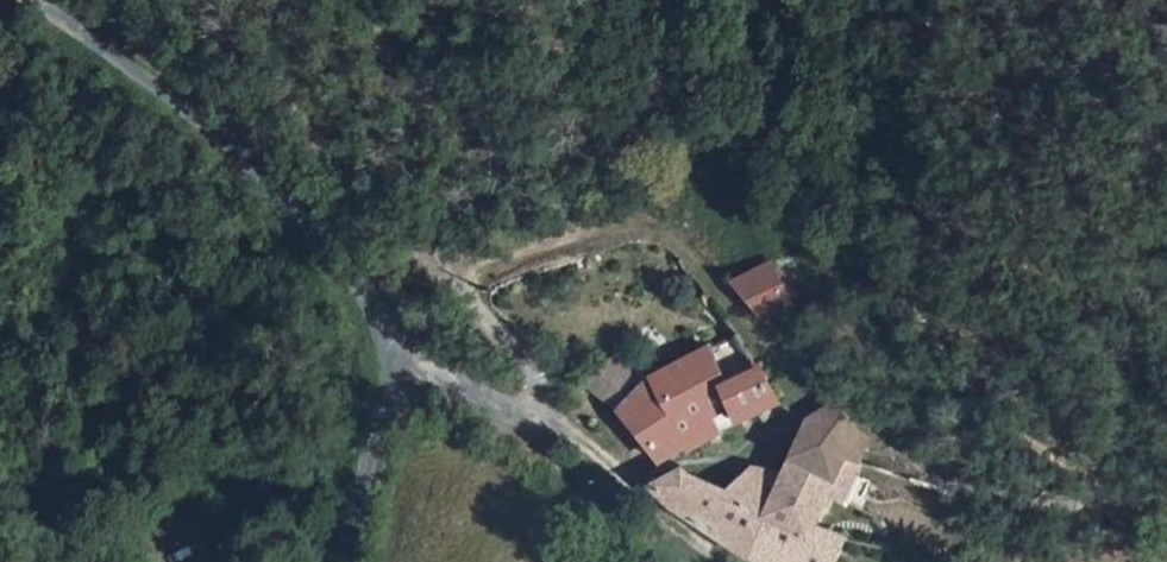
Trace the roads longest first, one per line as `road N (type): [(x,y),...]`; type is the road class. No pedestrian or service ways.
road 1 (track): [(457,280),(599,234),(657,224),(688,243),(793,370),(927,477),(1043,505),(1099,507),(1101,495),(1089,480),(1002,427),(926,340)]
road 2 (unclassified): [(351,561),(396,358),(370,294),(172,90),(30,0)]
road 3 (track): [(457,280),(222,0)]
road 4 (track): [(521,412),(533,397),(535,371),(457,280)]

